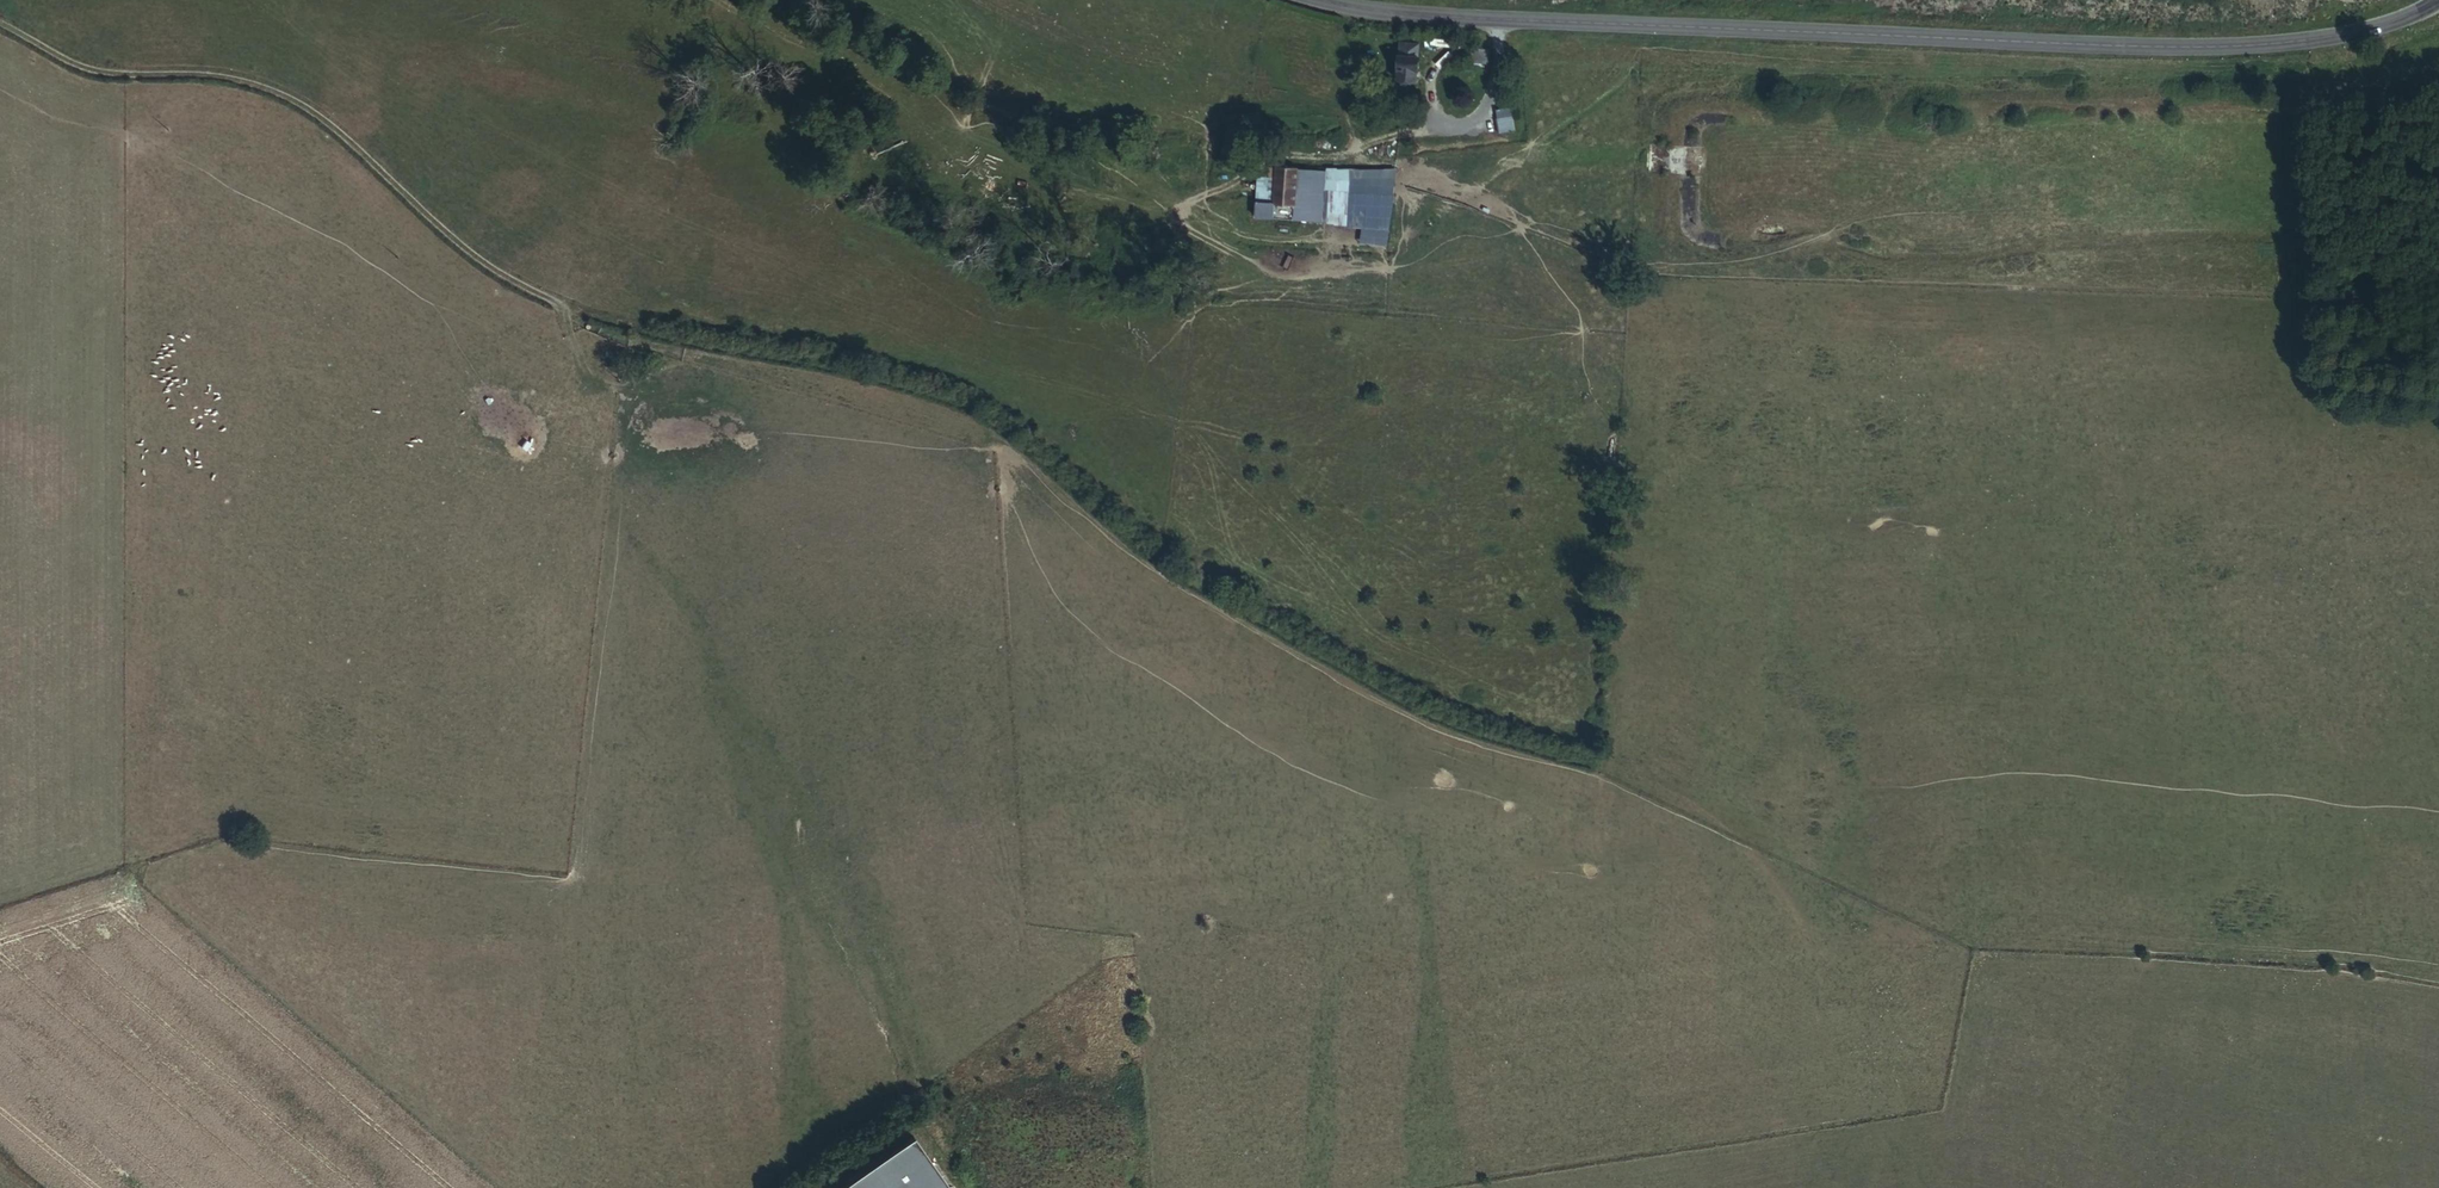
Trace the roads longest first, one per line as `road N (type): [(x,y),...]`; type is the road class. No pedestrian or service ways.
road 1 (secondary): [(1319,0),(1558,24),(2142,49),(2338,40),(2438,4)]

